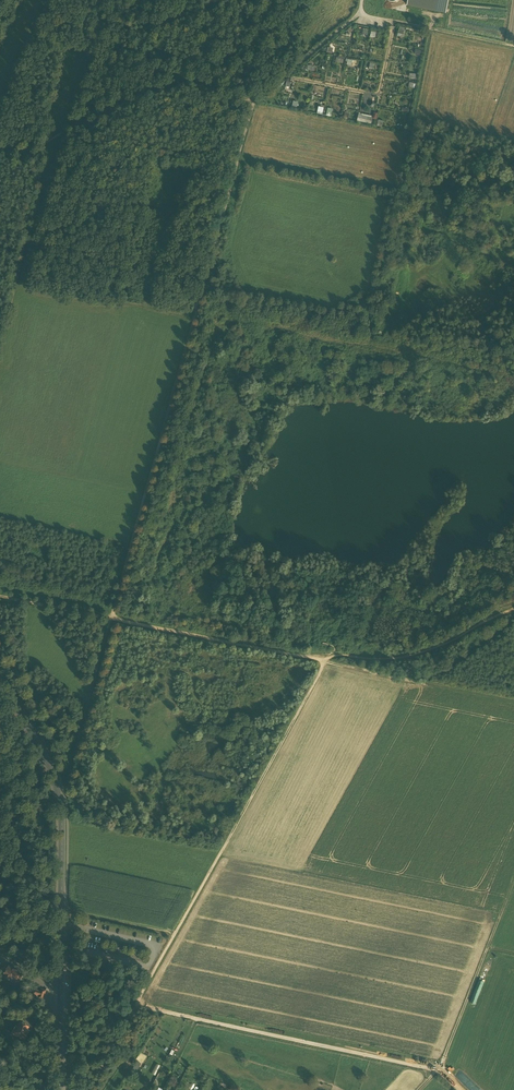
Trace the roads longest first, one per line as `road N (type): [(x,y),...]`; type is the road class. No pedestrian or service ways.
road 1 (track): [(253,100),(59,798)]
road 2 (tertiary): [(0,679),(47,759),(61,809),(61,1089)]
road 3 (track): [(135,1006),(323,659)]
road 4 (track): [(135,1006),(437,1070),(460,1089)]
road 5 (track): [(323,659),(0,596)]
road 6 (track): [(45,140),(0,354)]
road 7 (track): [(513,882),(437,1070)]
road 8 (track): [(323,659),(513,702)]
road 9 (track): [(360,13),(513,47)]

